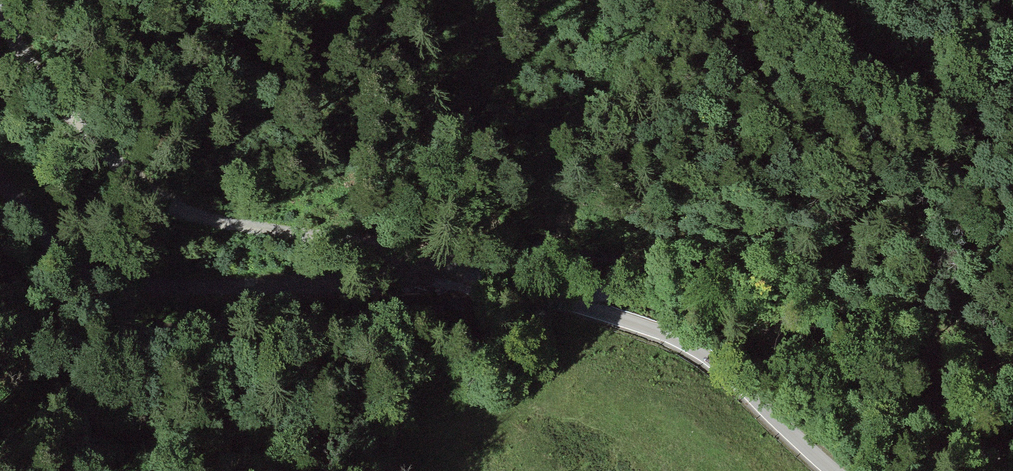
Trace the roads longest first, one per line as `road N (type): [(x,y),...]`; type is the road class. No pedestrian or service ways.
road 1 (track): [(1012,470),(777,336),(649,300),(513,288)]
road 2 (unclassified): [(436,271),(394,250),(176,209),(139,185),(73,115),(0,14)]
road 3 (unclassified): [(0,184),(60,249),(104,279),(381,283),(436,271)]
road 4 (unclassified): [(836,470),(702,353),(668,332),(436,271)]

